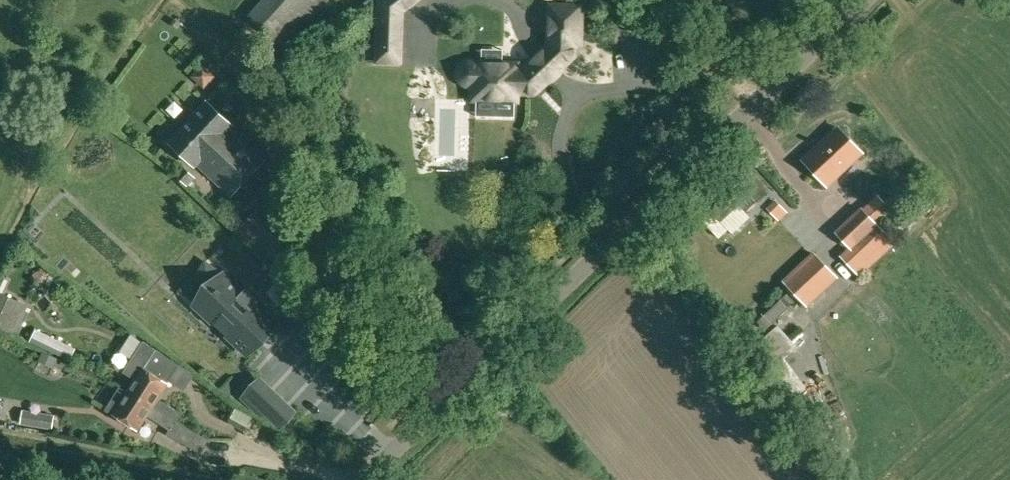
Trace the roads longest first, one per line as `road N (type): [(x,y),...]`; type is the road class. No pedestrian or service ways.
road 1 (unclassified): [(365,479),(860,0)]

